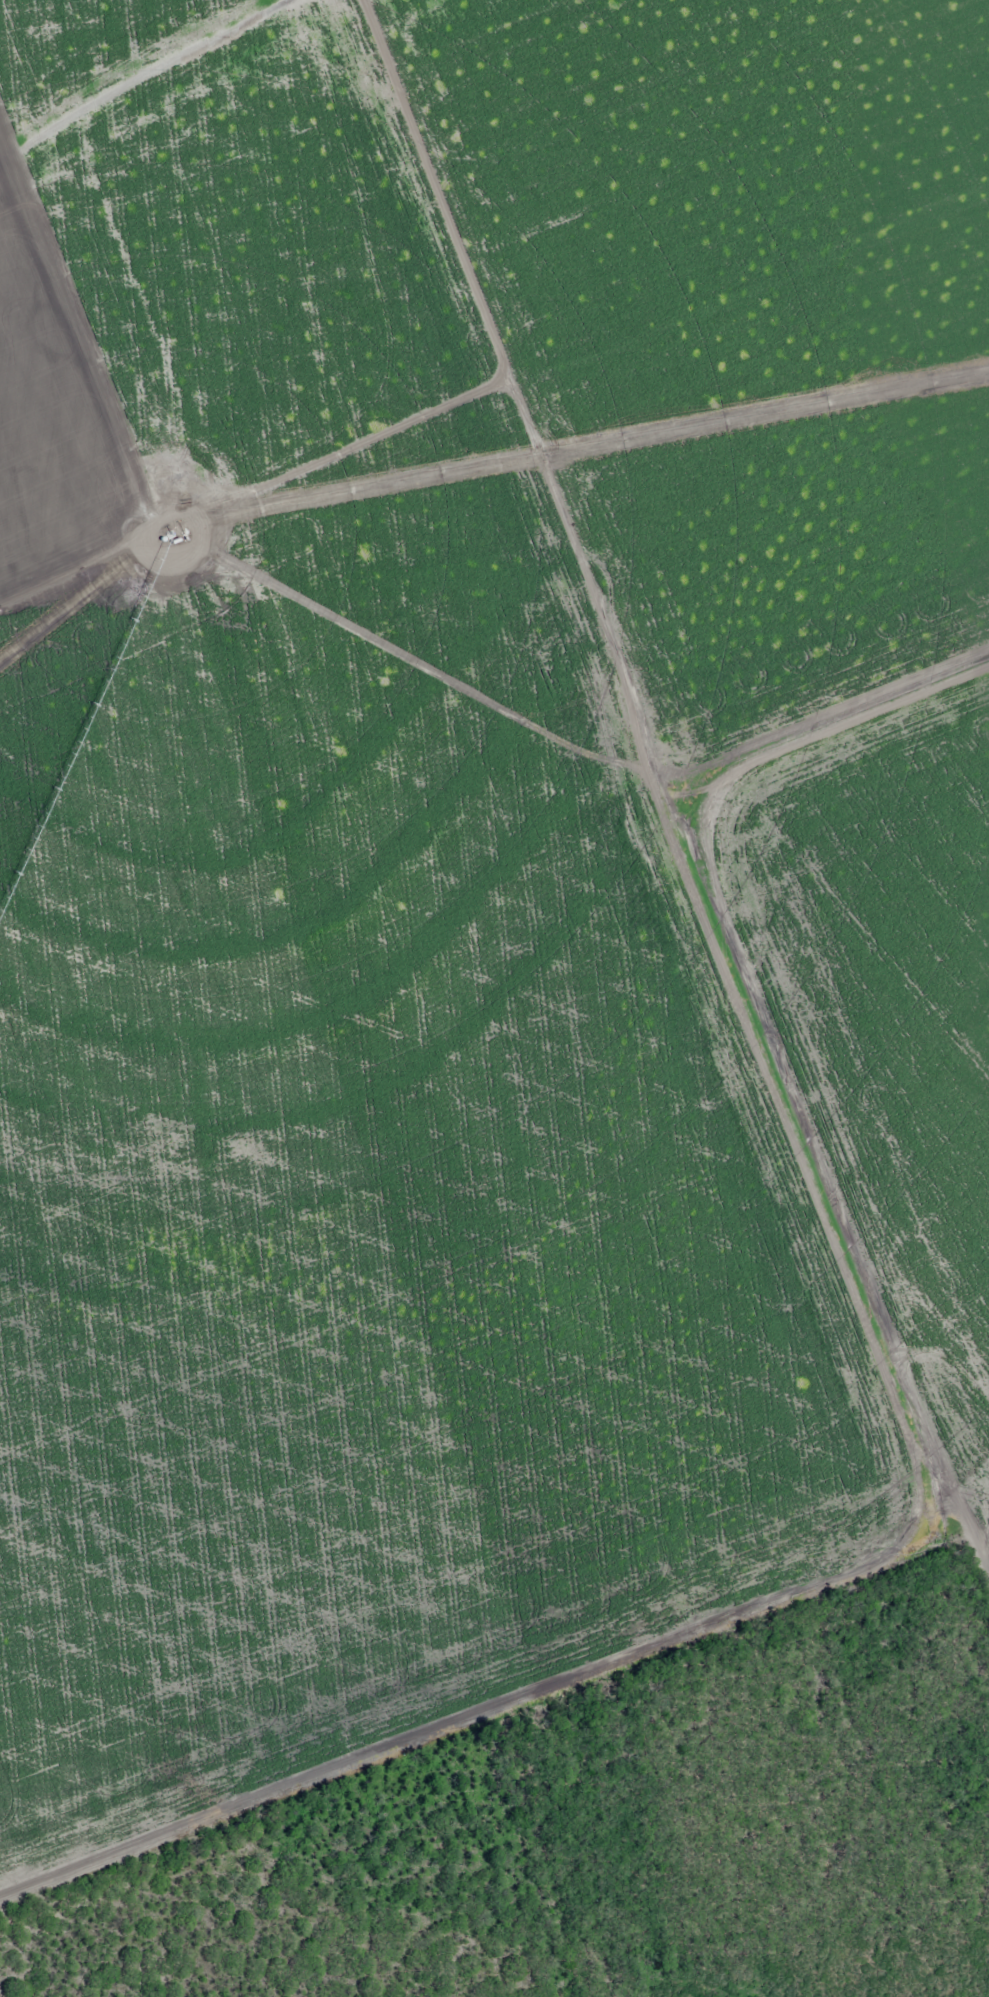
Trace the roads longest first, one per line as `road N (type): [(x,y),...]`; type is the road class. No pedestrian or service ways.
road 1 (track): [(988,661),(746,759),(712,791),(704,843),(717,895),(958,1507),(988,1535)]

